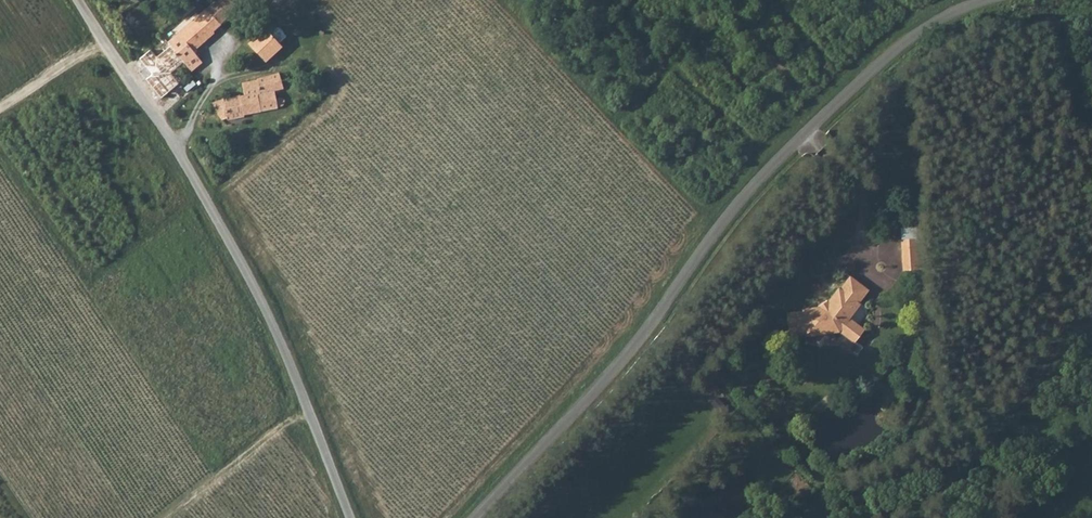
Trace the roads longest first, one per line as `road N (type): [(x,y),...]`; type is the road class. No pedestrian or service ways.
road 1 (unclassified): [(472,517),(618,364),(762,173),(893,50),(938,17),(983,0)]
road 2 (unclassified): [(348,517),(256,292),(78,0)]

